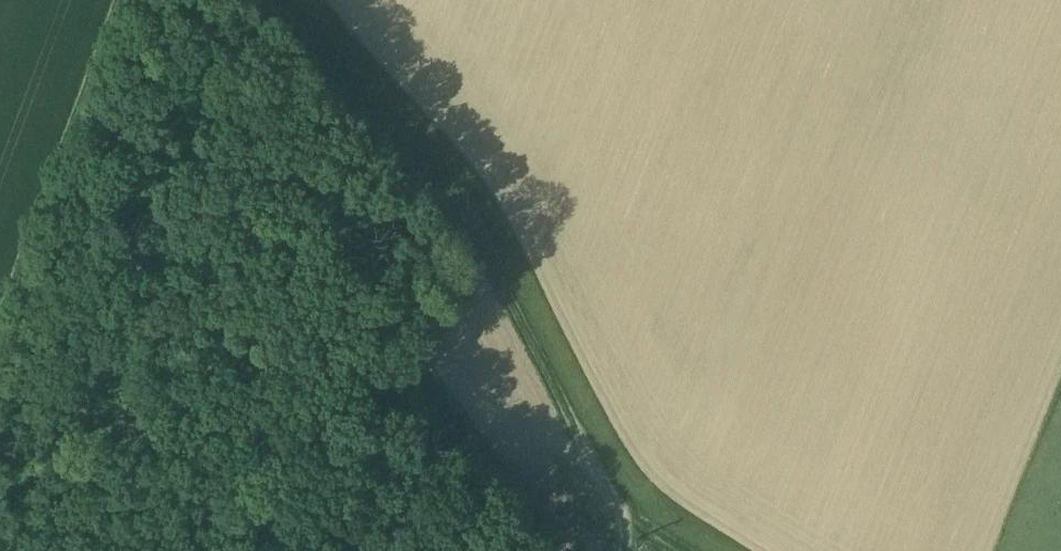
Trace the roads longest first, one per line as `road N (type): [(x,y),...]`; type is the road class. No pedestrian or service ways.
road 1 (track): [(636,515),(602,469),(479,233),(283,0)]
road 2 (track): [(0,386),(142,0)]

